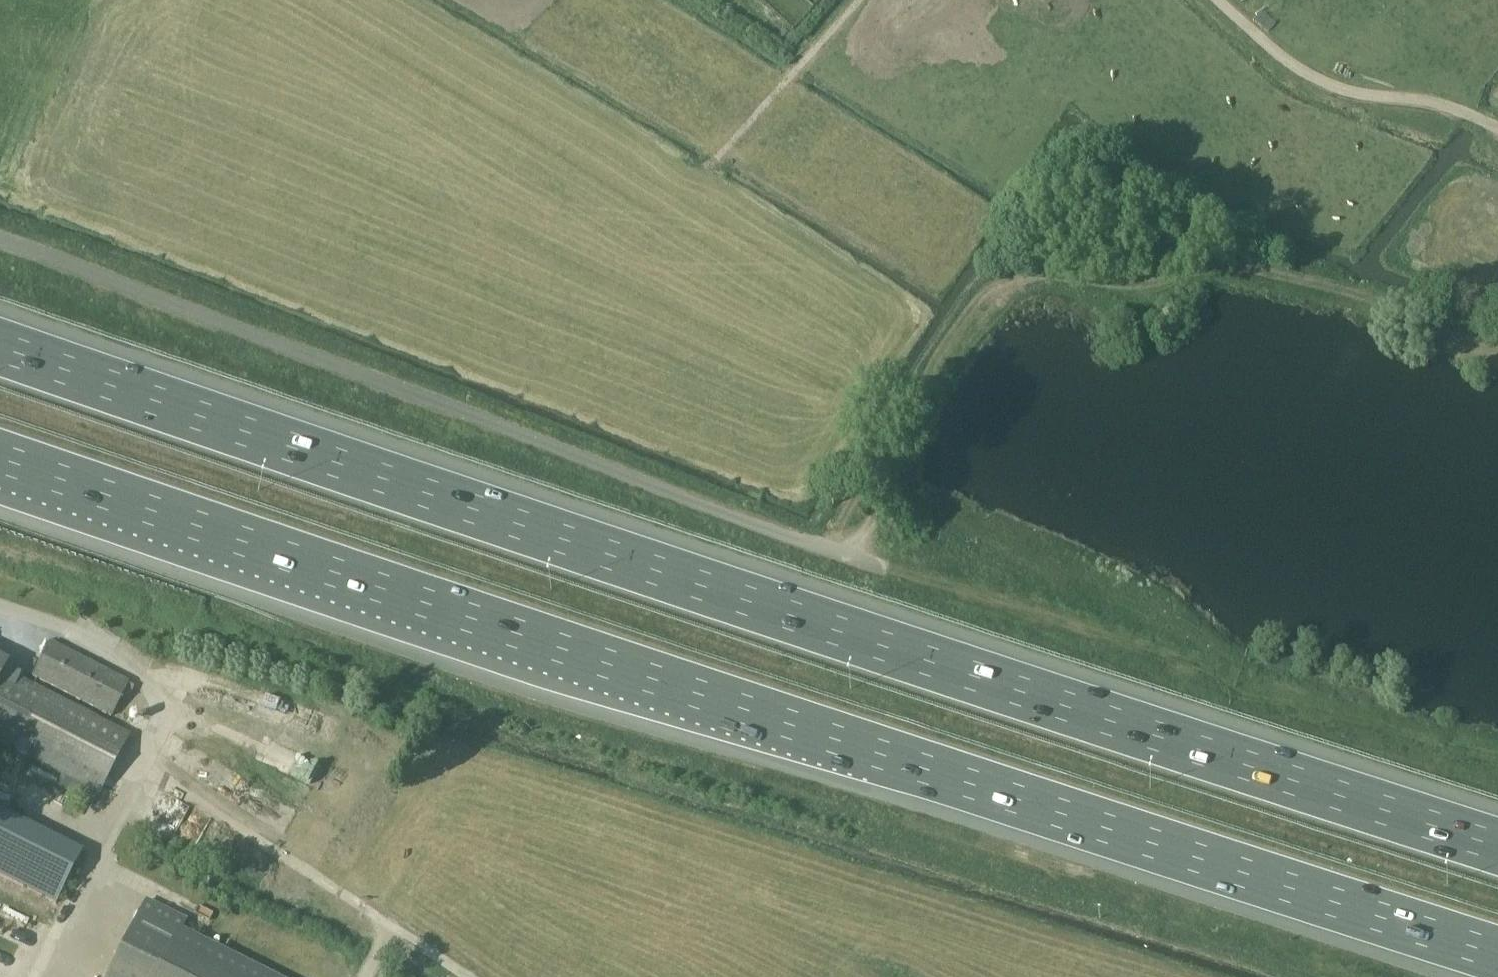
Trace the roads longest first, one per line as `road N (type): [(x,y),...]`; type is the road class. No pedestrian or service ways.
road 1 (motorway): [(0,454),(1497,952)]
road 2 (motorway): [(1497,848),(0,351)]
road 3 (unclassified): [(887,569),(0,238)]
road 4 (track): [(1497,347),(1303,276),(1262,269),(1024,281),(1003,289),(956,343),(849,555)]
road 5 (track): [(887,569),(1235,686)]
road 6 (track): [(1497,125),(1418,99),(1328,83),(1221,0)]

